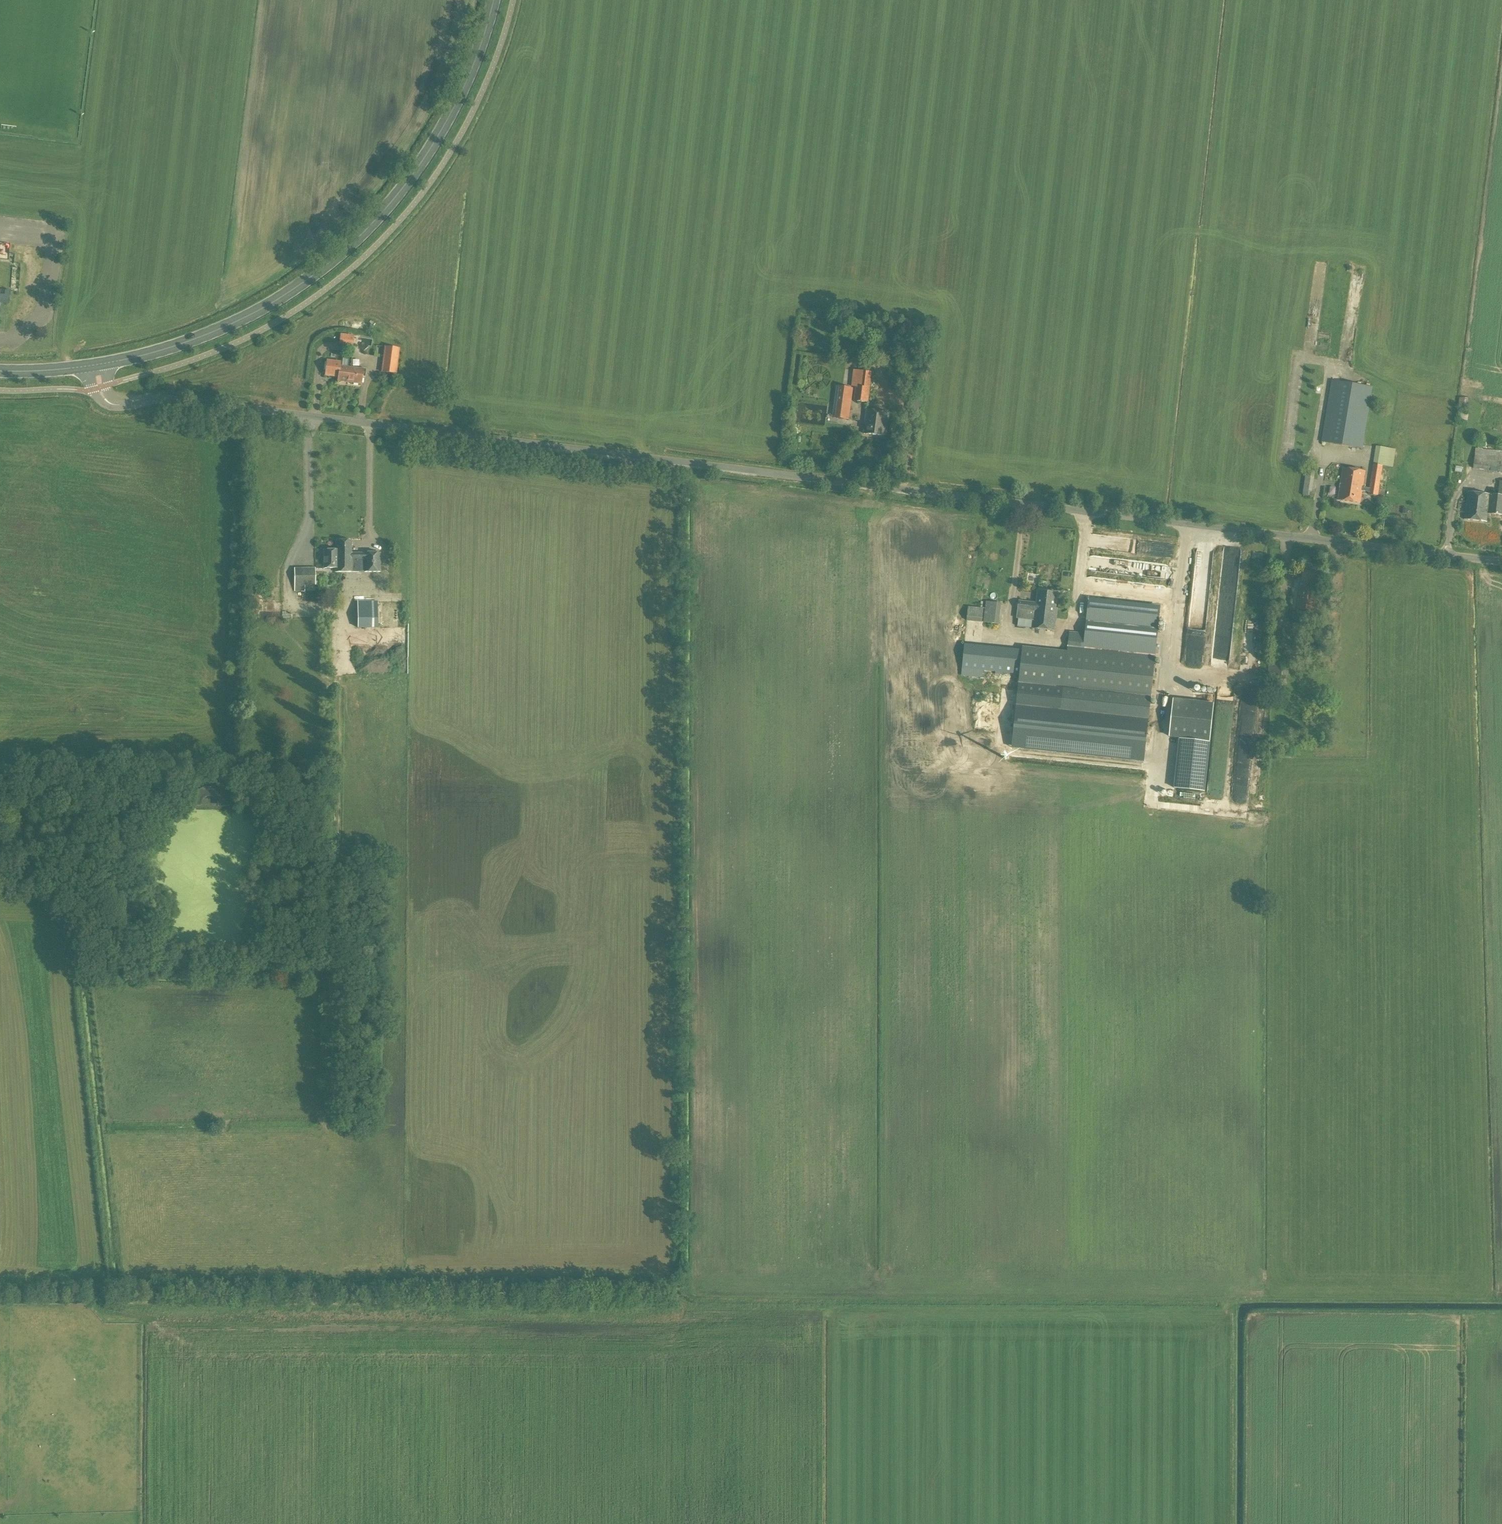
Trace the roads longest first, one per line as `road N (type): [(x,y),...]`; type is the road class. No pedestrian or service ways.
road 1 (unclassified): [(1501,561),(187,400),(112,405),(102,395),(98,366)]
road 2 (primary): [(98,366),(162,351),(248,317),(359,237),(424,160),(454,109),(495,0)]
road 3 (track): [(331,1112),(332,584)]
road 4 (track): [(0,874),(66,882),(136,956),(154,962),(331,970)]

